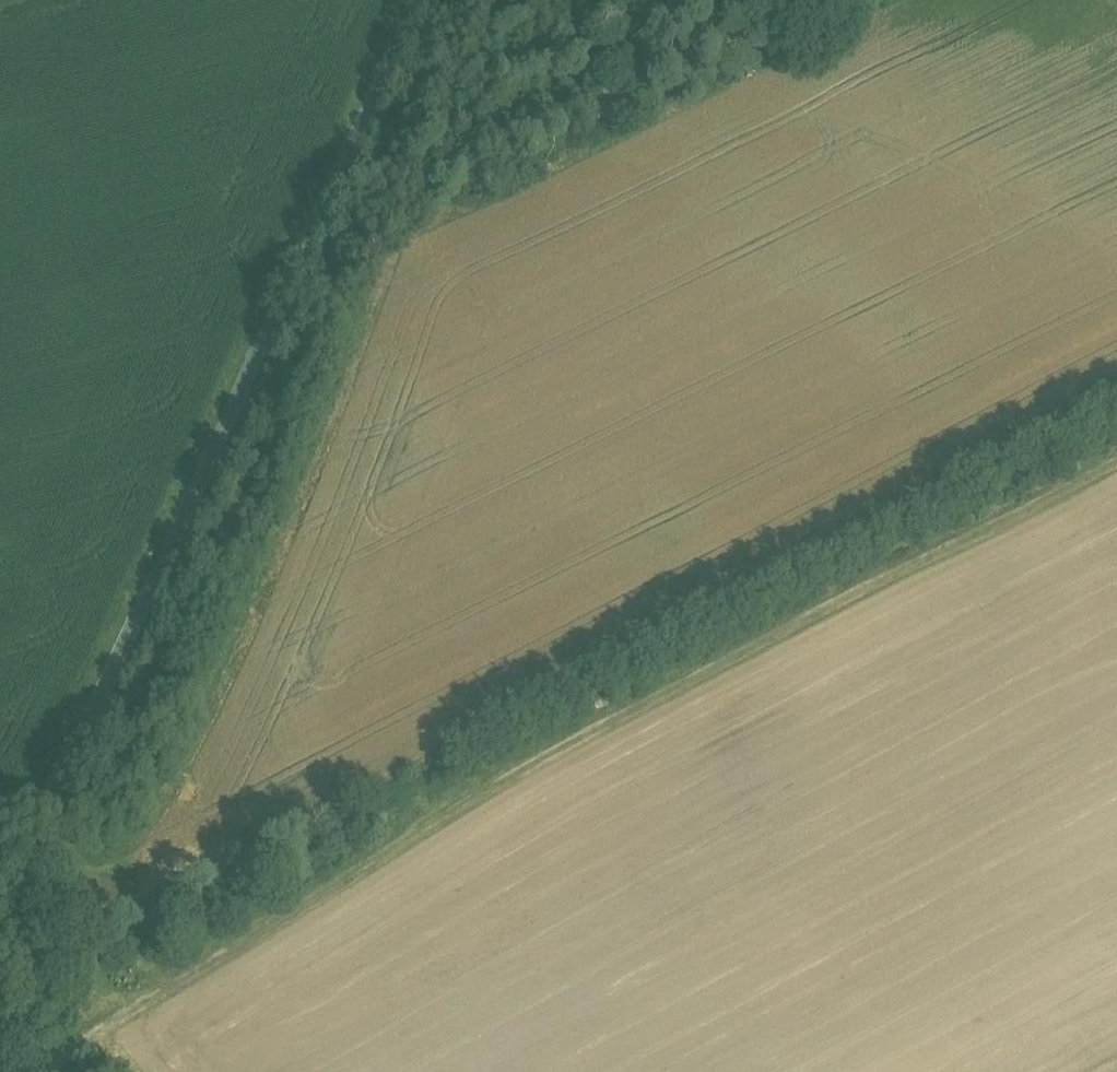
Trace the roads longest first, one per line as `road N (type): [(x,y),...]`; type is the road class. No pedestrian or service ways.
road 1 (residential): [(423,0),(96,750),(45,826),(0,854)]
road 2 (residential): [(422,0),(89,749),(36,820),(0,846)]

